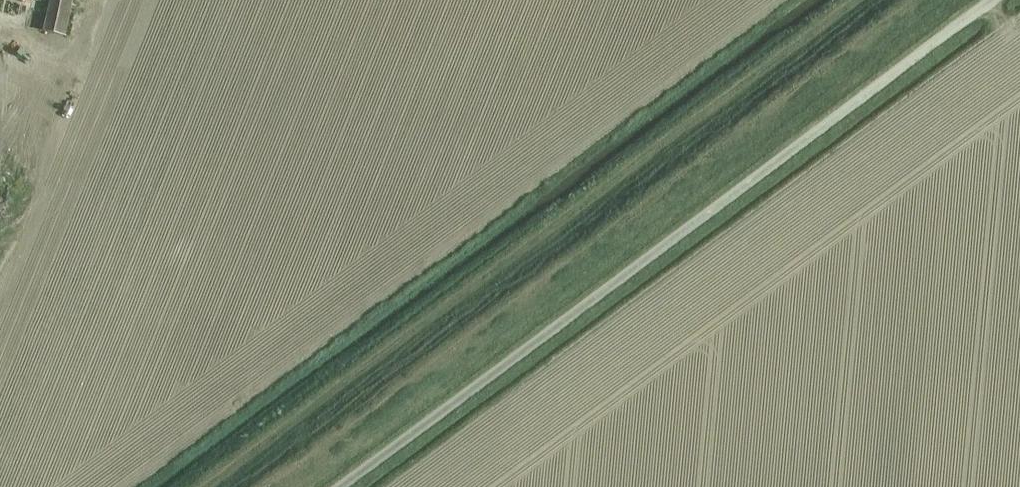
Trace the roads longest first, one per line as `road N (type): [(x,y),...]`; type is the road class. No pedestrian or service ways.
road 1 (unclassified): [(342,486),(995,0)]

